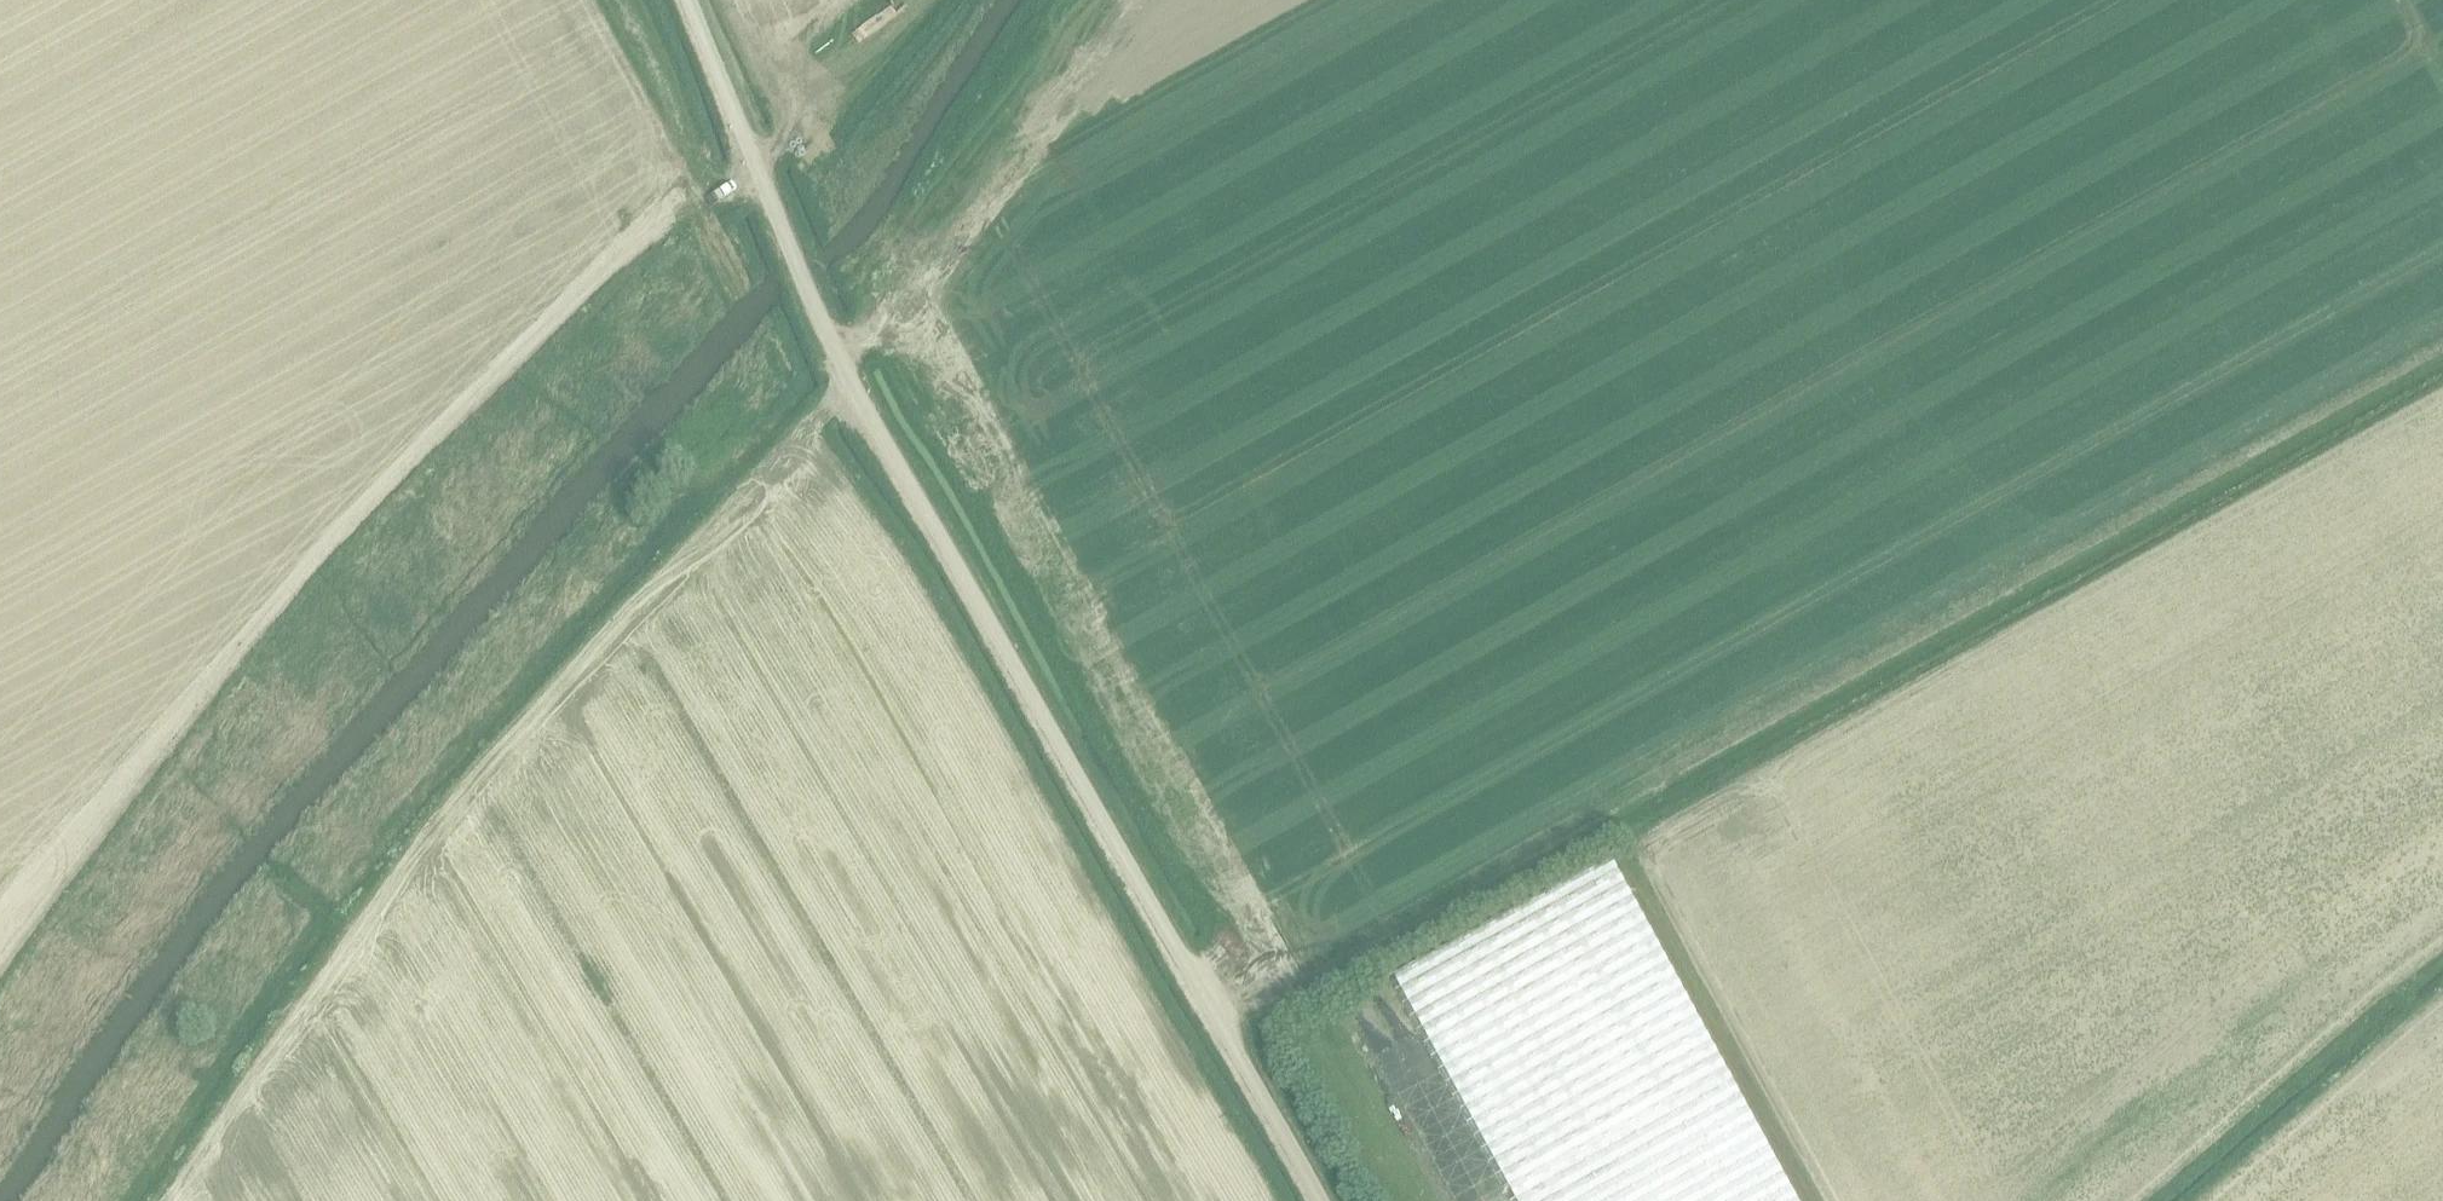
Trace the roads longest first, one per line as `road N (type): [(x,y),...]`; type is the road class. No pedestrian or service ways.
road 1 (unclassified): [(1321,1200),(831,339),(689,0)]

